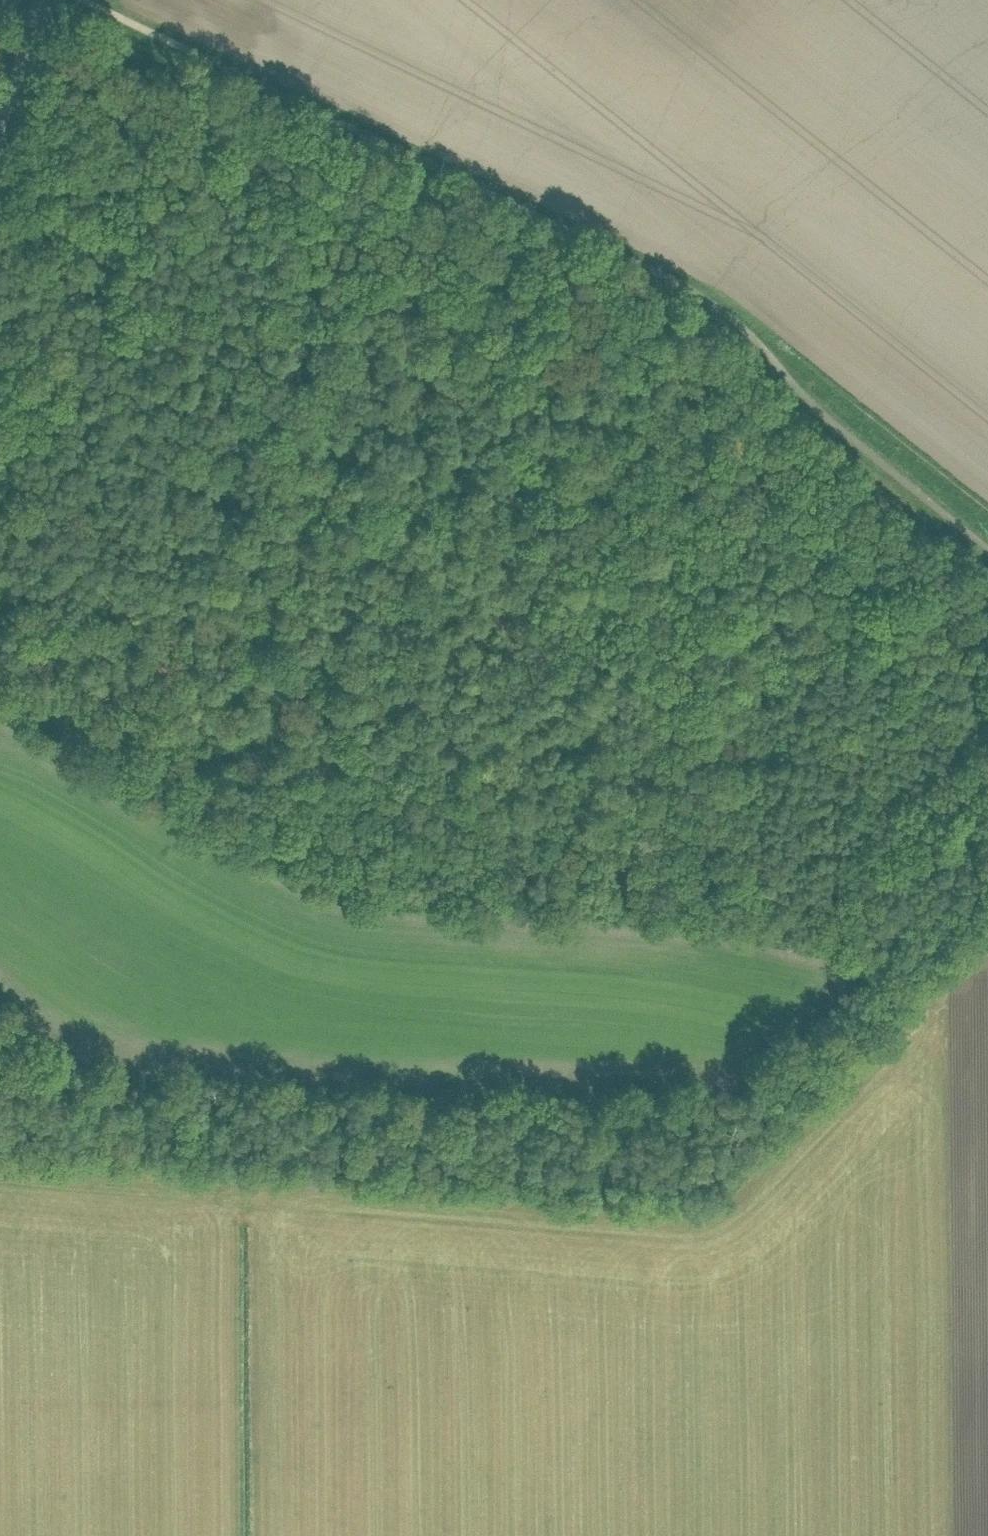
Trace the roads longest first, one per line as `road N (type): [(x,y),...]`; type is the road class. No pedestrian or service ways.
road 1 (tertiary): [(0,143),(46,0)]

